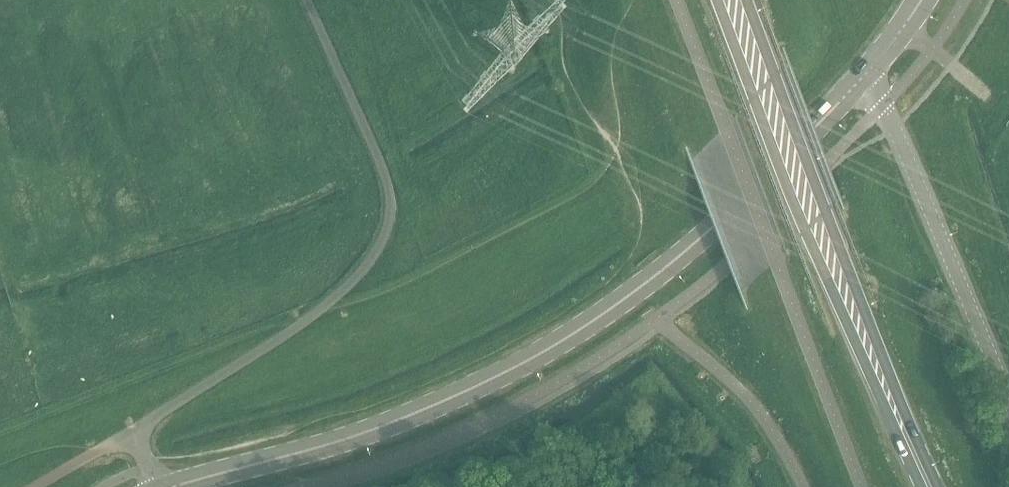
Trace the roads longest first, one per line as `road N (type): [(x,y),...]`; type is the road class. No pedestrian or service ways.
road 1 (unclassified): [(181,486),(387,426),(563,342),(698,241),(870,72)]
road 2 (unclassified): [(154,486),(131,433),(328,304),(386,236),(391,191),(379,156),(307,0)]
road 3 (primary): [(929,486),(734,0)]
road 4 (unclassified): [(1008,394),(870,72)]

